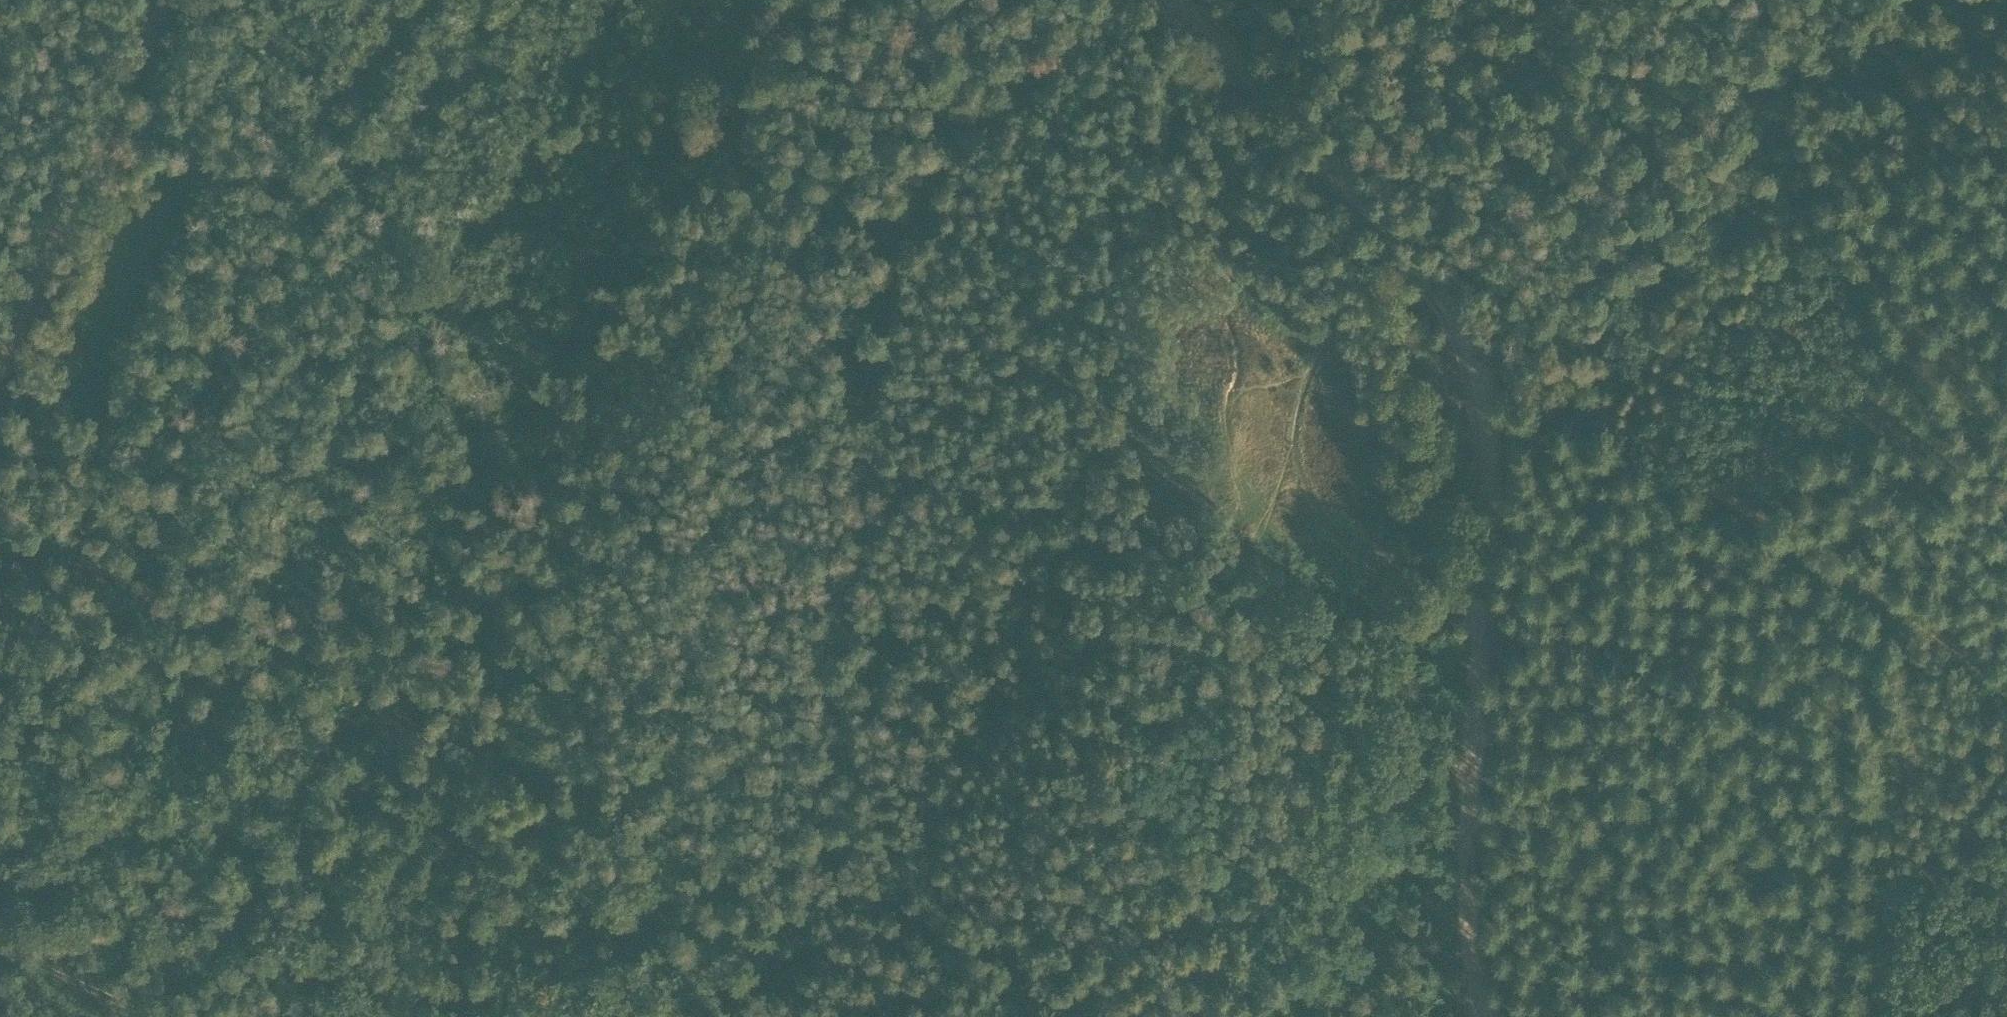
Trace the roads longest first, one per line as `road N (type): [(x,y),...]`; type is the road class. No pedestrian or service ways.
road 1 (track): [(1482,1016),(1462,900),(1469,655),(1492,458),(1478,298),(1191,0)]
road 2 (track): [(1478,298),(1521,335),(1947,593),(2006,655)]
road 3 (track): [(148,0),(0,342)]
road 4 (track): [(209,1016),(0,920)]

